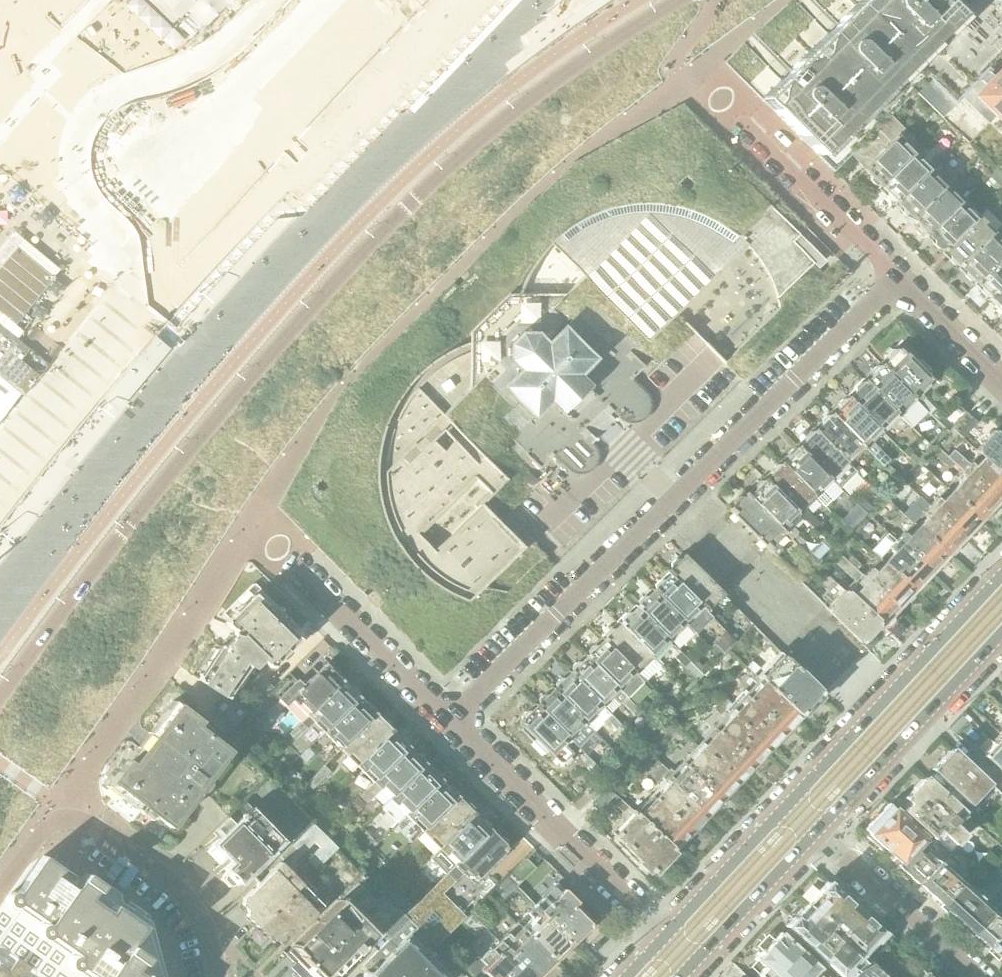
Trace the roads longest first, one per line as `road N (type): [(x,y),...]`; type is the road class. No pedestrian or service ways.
road 1 (residential): [(682,0),(515,110),(412,204),(205,429),(0,699)]
road 2 (residential): [(450,717),(896,278)]
road 3 (residential): [(450,717),(679,949)]
road 4 (secondary): [(1001,607),(802,820)]
road 5 (residential): [(61,822),(91,830),(182,896),(210,940),(219,976)]
road 6 (residential): [(973,976),(802,820)]
road 7 (residential): [(292,557),(450,717)]
road 8 (residential): [(896,278),(744,124)]
road 9 (secondary): [(802,820),(679,949)]
road 10 (residential): [(896,278),(1001,385)]

